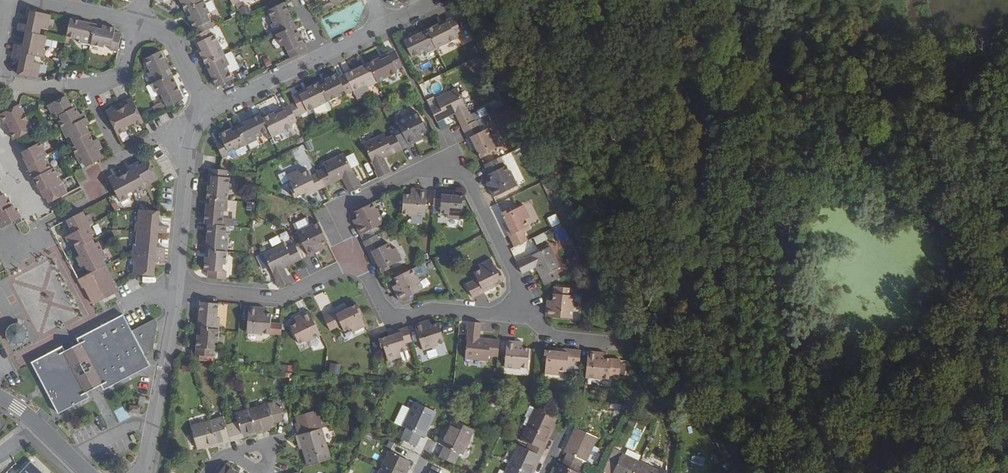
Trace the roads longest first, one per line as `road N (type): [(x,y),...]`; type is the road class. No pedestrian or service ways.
road 1 (residential): [(358,260),(340,217),(346,205),(423,168),(457,163),(527,307)]
road 2 (residential): [(527,307),(393,319),(358,260)]
road 3 (residential): [(381,26),(207,113)]
road 4 (residential): [(358,260),(282,296),(177,287)]
road 5 (residential): [(177,287),(143,472)]
road 6 (residential): [(138,20),(117,77),(20,87),(0,76)]
road 7 (residential): [(207,113),(192,137),(177,287)]
road 8 (residential): [(207,113),(168,34),(138,20)]

